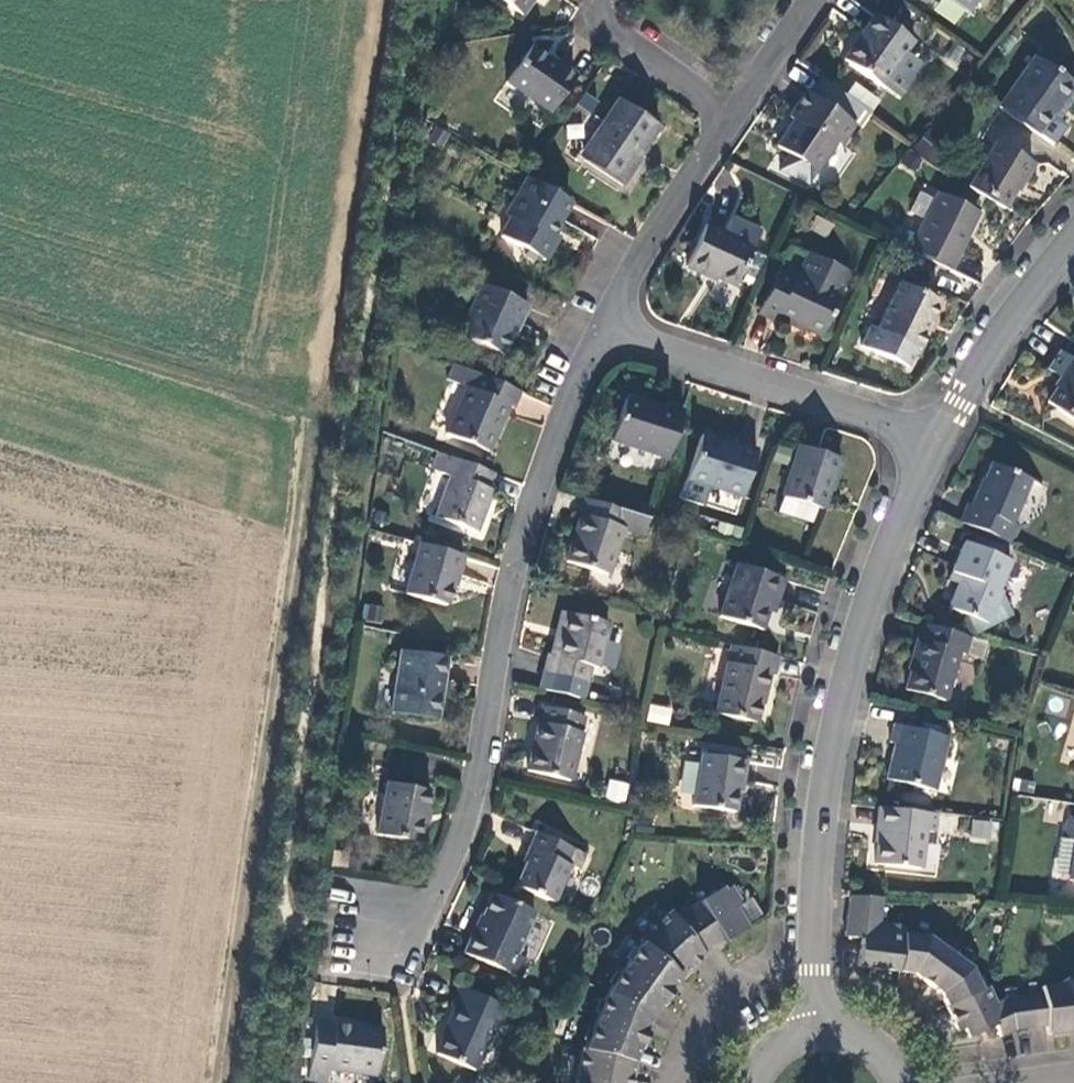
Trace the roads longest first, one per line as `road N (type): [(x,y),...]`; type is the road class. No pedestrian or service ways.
road 1 (residential): [(609,327),(563,415),(520,543),(472,788),(437,885),(401,940)]
road 2 (residential): [(941,427),(877,579),(846,686),(822,862),(815,1033)]
road 3 (residential): [(941,427),(609,327)]
road 4 (residential): [(609,327),(725,111)]
road 5 (residential): [(1073,247),(941,427)]
road 6 (residential): [(605,0),(592,17),(725,111)]
road 7 (residential): [(725,111),(809,0)]

